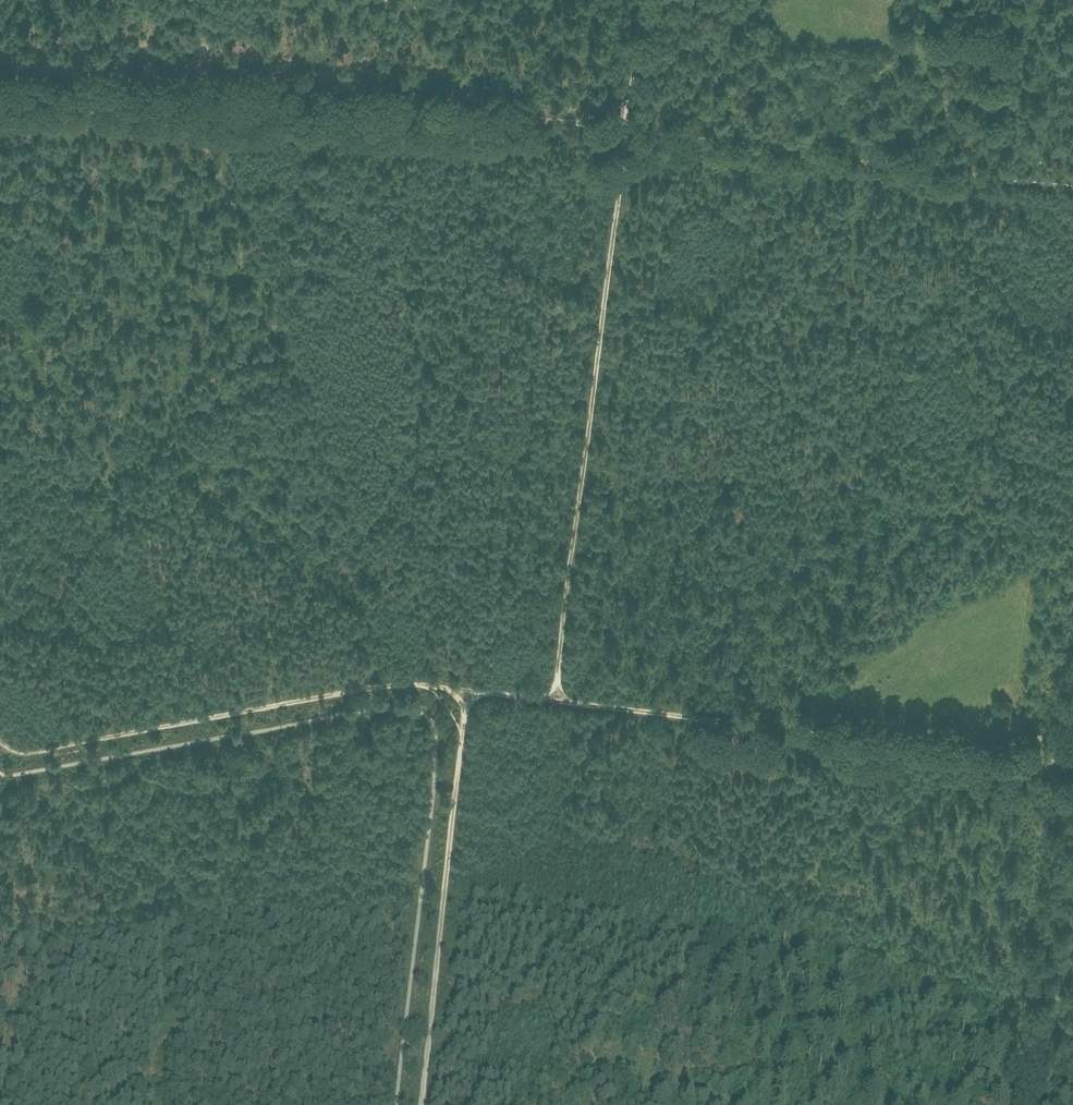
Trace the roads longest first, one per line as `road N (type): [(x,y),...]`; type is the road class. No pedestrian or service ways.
road 1 (track): [(467,685),(549,695),(618,126)]
road 2 (track): [(618,126),(0,87)]
road 3 (track): [(549,695),(1072,759)]
road 4 (track): [(467,685),(389,673),(0,744)]
road 5 (track): [(1072,189),(618,126)]
road 6 (track): [(467,685),(421,1104)]
road 7 (track): [(886,13),(927,89),(941,172)]
road 8 (track): [(618,126),(634,0)]

